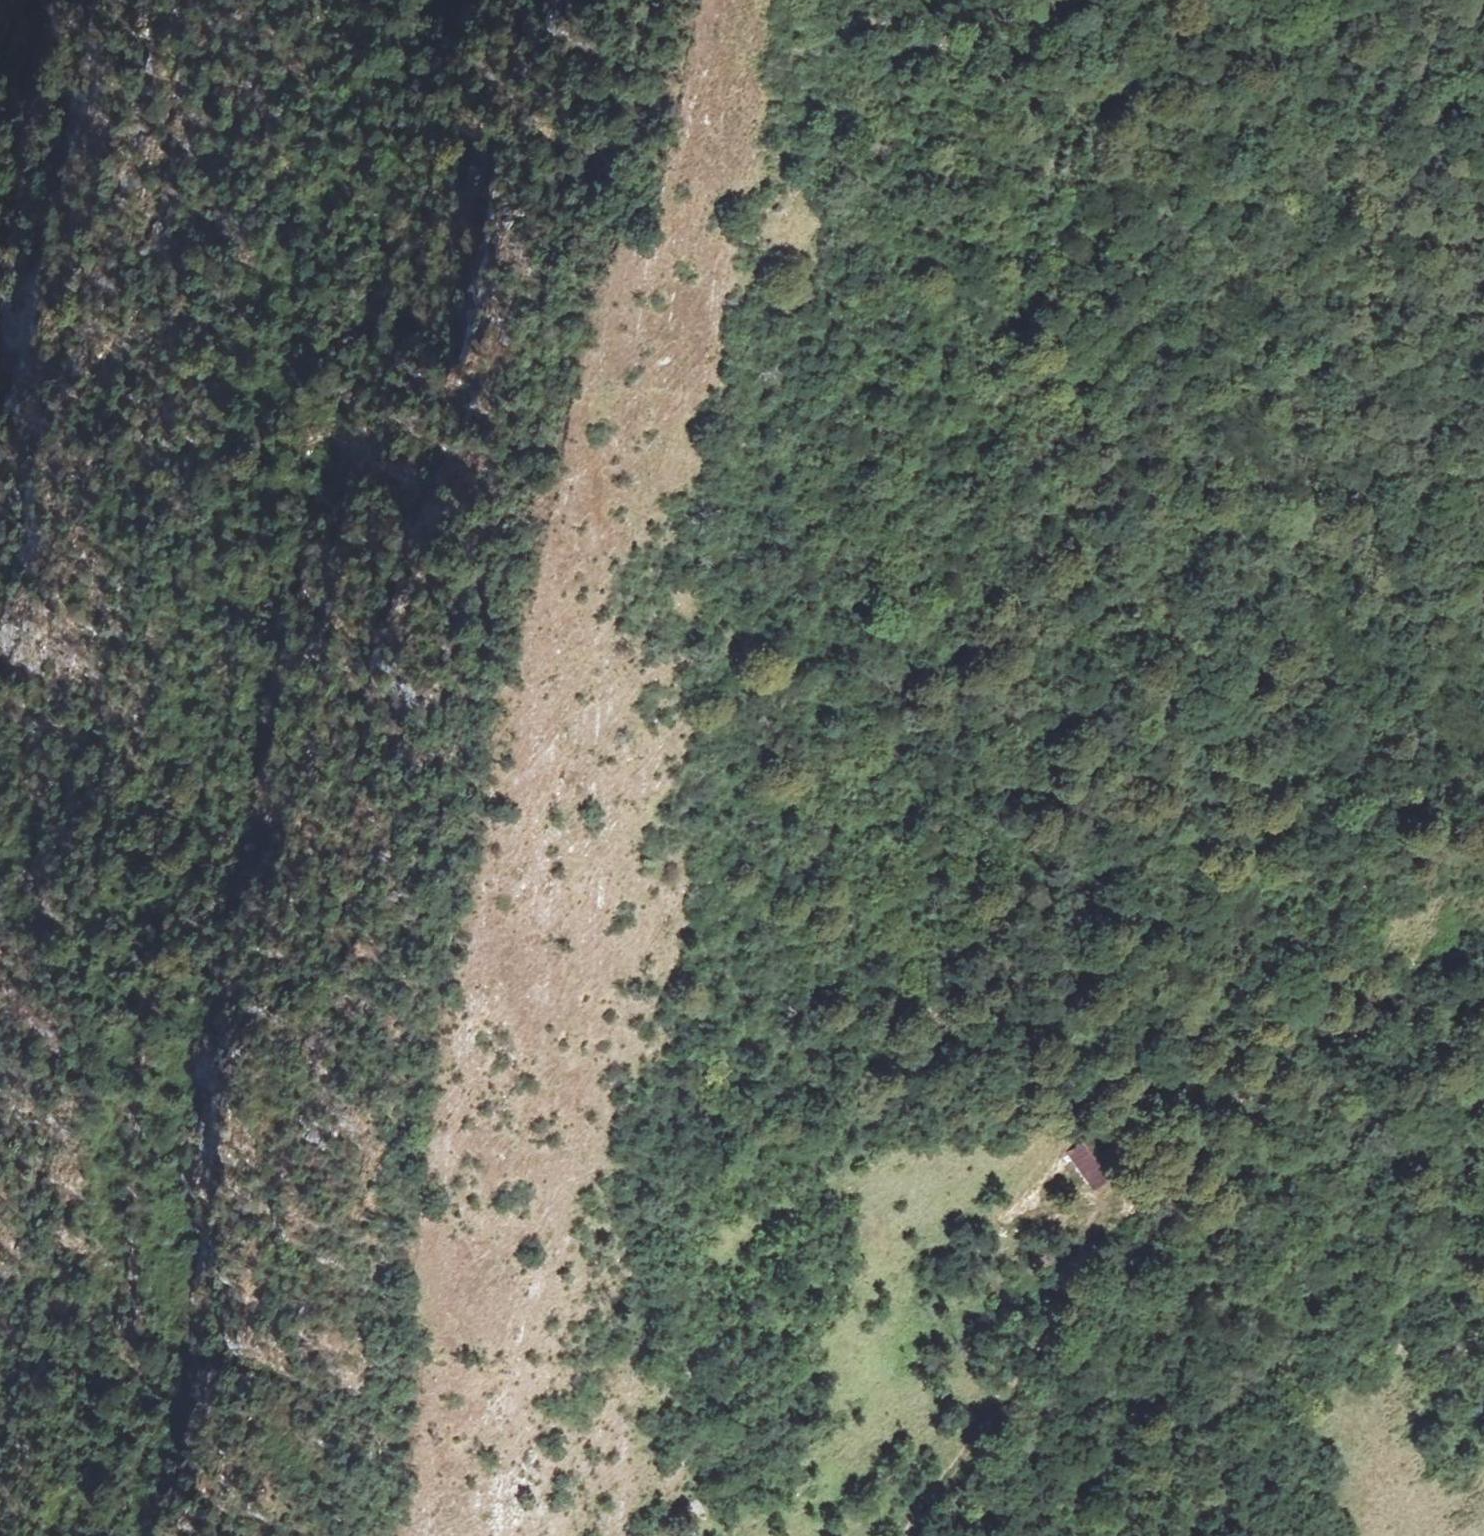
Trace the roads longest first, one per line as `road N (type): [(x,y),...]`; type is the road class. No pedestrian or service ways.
road 1 (track): [(1145,1100),(1129,1157),(1078,1247),(1053,1330),(912,1535)]

